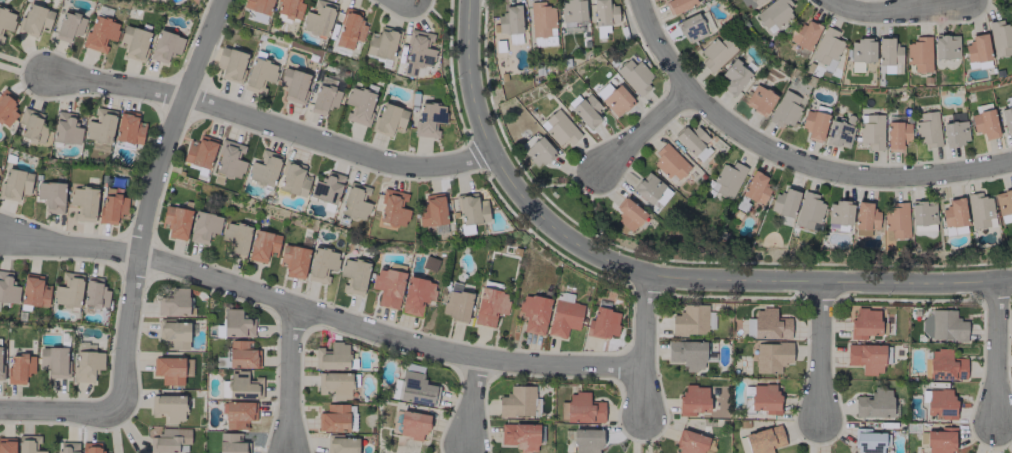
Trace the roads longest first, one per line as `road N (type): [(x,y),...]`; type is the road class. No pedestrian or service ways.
road 1 (tertiary): [(468,0),(469,76),(490,149),(515,191),(590,255),(645,275),(719,280),(1011,279)]
road 2 (residential): [(0,233),(136,254),(413,345),(537,365),(640,367)]
road 3 (residential): [(45,78),(149,90),(403,167),(456,165),(490,149)]
road 4 (residential): [(219,0),(151,190),(117,413)]
road 5 (residential): [(689,90),(779,157),(846,178),(929,177),(1011,162)]
road 6 (residential): [(289,306),(286,452)]
road 7 (residential): [(645,275),(640,417)]
road 8 (residential): [(997,281),(993,421)]
road 9 (residential): [(827,0),(868,16),(961,0)]
road 10 (residential): [(821,282),(817,419)]
road 11 (residential): [(689,90),(599,171)]

